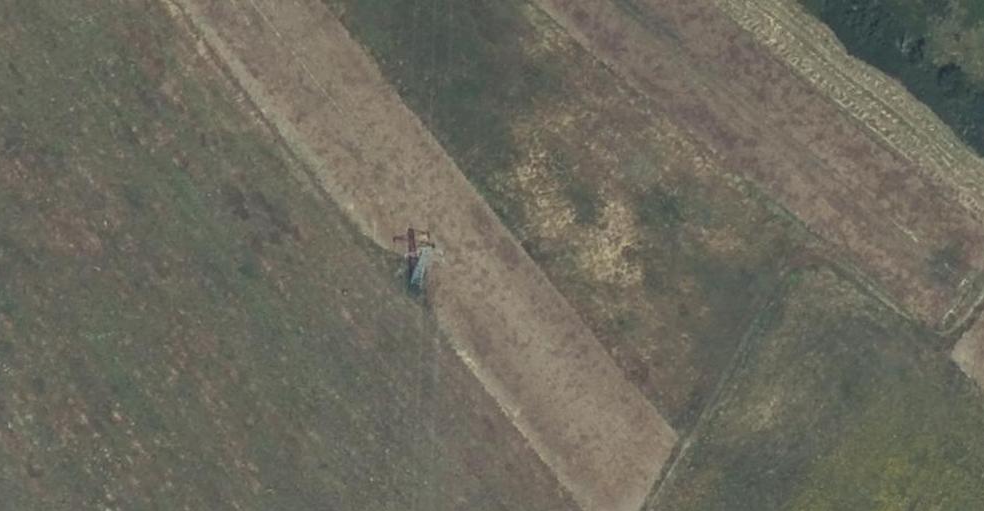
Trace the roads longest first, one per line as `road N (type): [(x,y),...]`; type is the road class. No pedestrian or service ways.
road 1 (track): [(983,291),(960,326),(940,337),(831,265),(805,263),(778,279),(646,510)]

